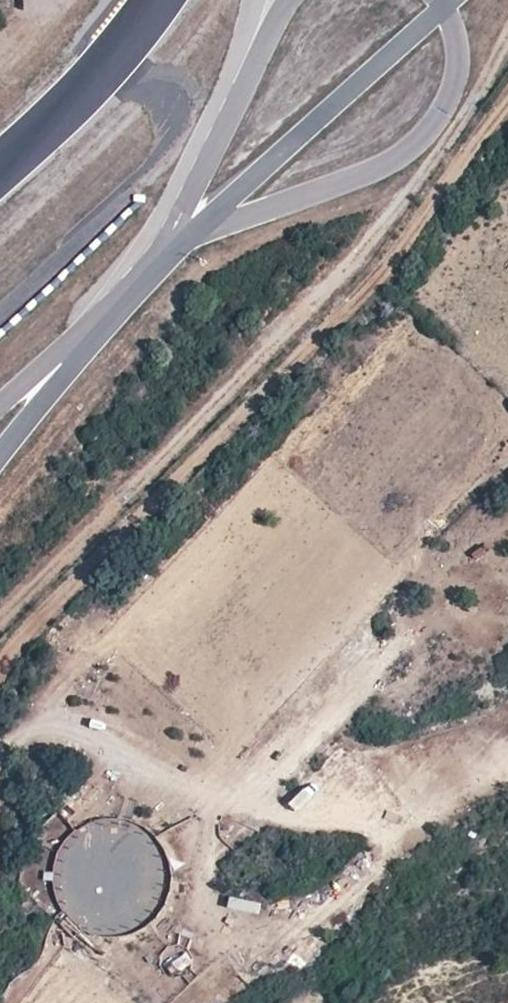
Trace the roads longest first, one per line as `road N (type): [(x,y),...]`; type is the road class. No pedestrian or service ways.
road 1 (track): [(507,116),(340,333),(0,696)]
road 2 (track): [(0,617),(372,235),(440,152),(507,48)]

